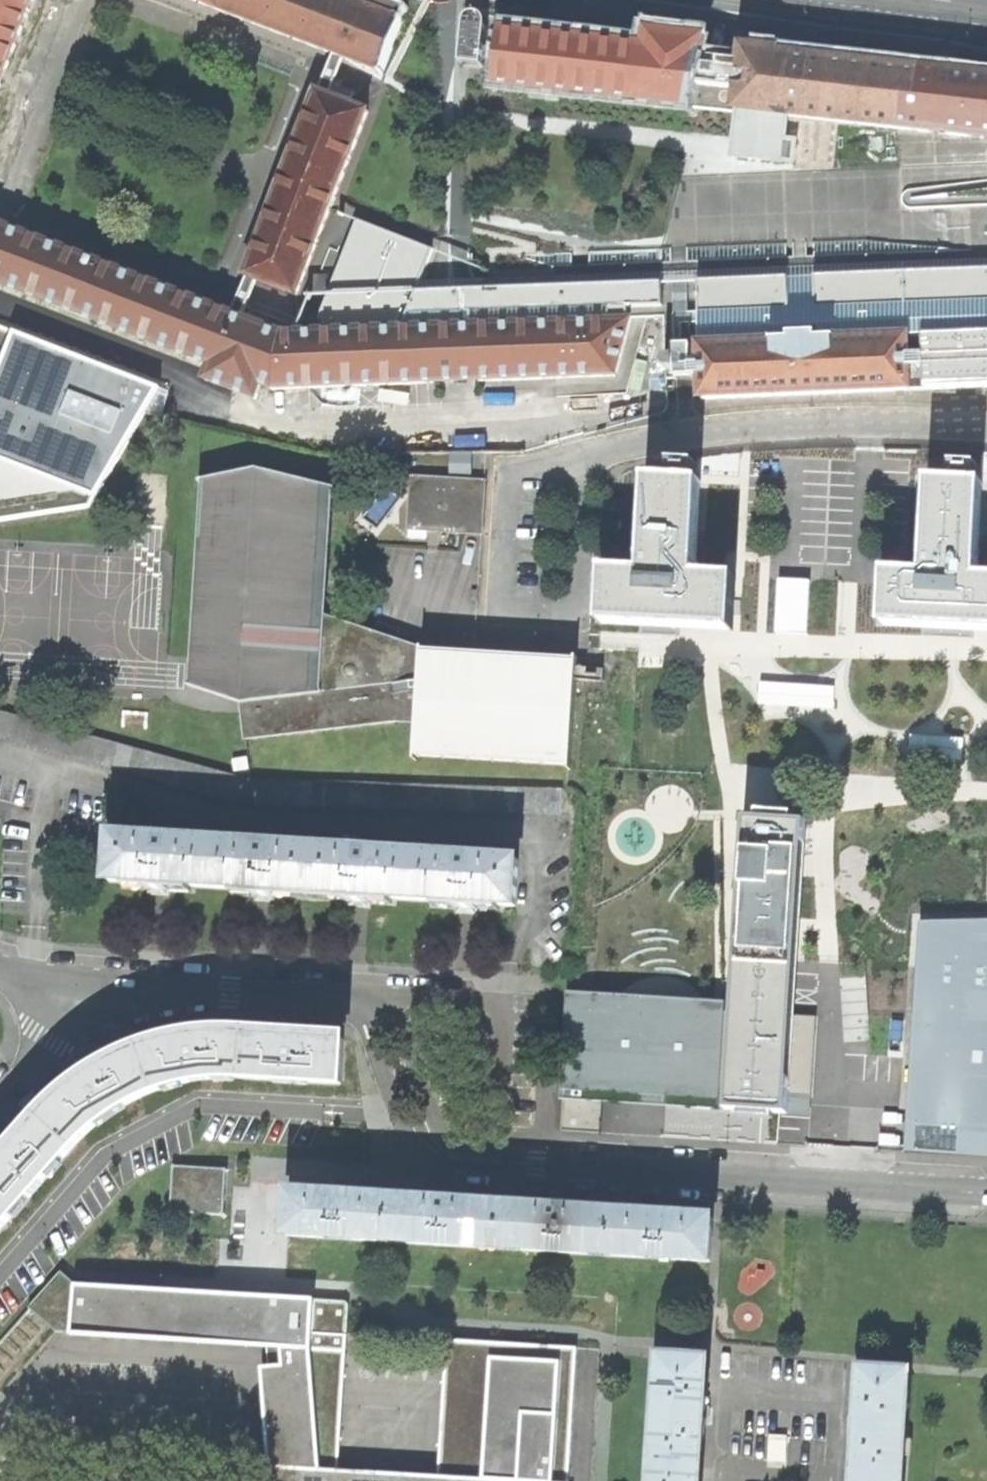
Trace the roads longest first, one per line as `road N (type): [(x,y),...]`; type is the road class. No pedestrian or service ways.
road 1 (residential): [(986,1197),(500,1166)]
road 2 (residential): [(584,457),(740,429),(986,429)]
road 3 (residential): [(349,995),(231,989),(80,1001)]
road 4 (residential): [(500,1166),(430,1157),(415,1142),(377,1029),(349,995)]
road 5 (residential): [(349,995),(393,1011),(445,1133),(500,1166)]
road 6 (residential): [(80,1001),(57,1042),(0,1106)]

